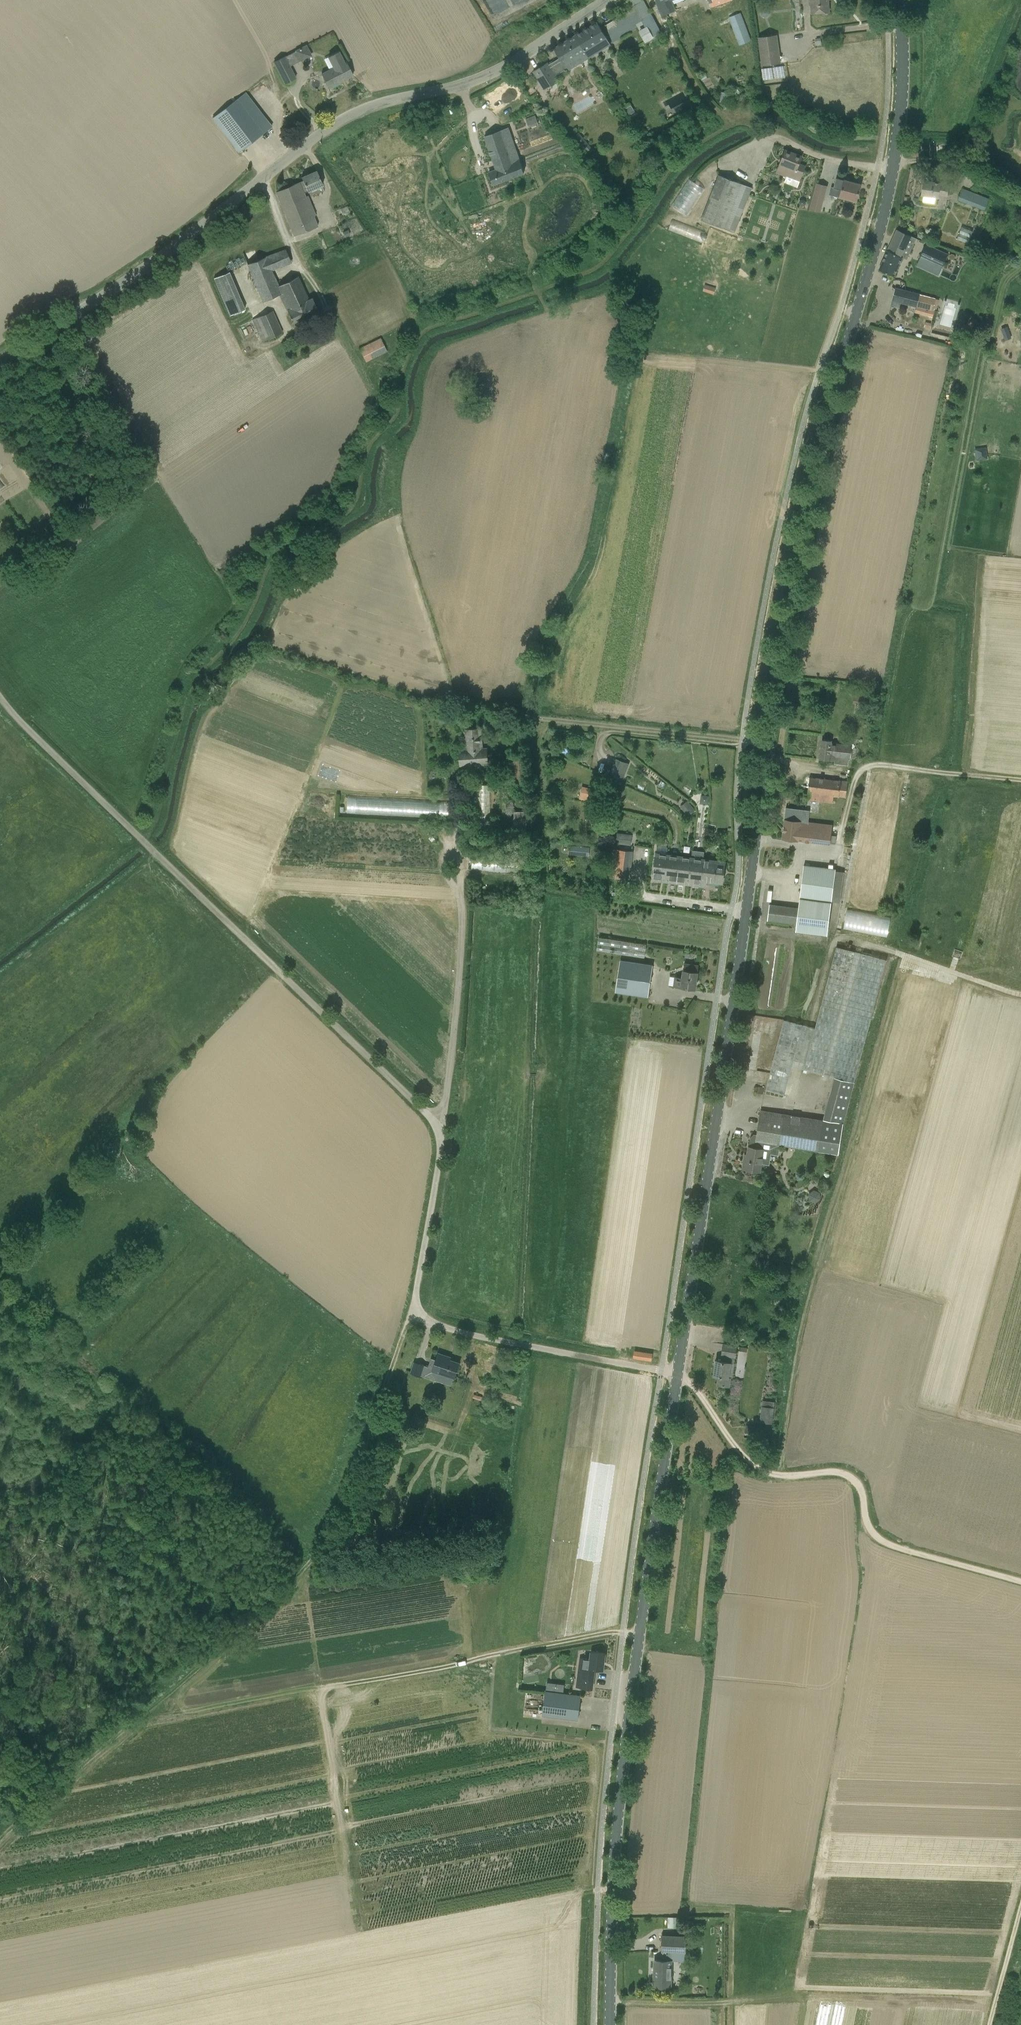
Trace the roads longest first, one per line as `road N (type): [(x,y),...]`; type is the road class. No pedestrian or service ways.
road 1 (tertiary): [(679,1374),(779,675),(823,441),(893,166),(900,0)]
road 2 (unclassified): [(0,360),(102,297),(327,130),(399,98),(473,89),(612,0)]
road 3 (track): [(0,1841),(323,1548),(380,1414),(412,1313)]
road 4 (tertiary): [(610,2024),(613,1886),(631,1697),(679,1374)]
road 5 (track): [(417,1105),(0,698)]
road 6 (unclassified): [(679,1374),(471,1336),(412,1313),(440,1145),(439,1127),(417,1105)]
road 7 (track): [(1020,1581),(881,1541),(868,1527),(860,1480),(848,1474),(763,1470),(679,1374)]
road 8 (track): [(390,511),(395,456),(385,418),(261,178)]
road 9 (track): [(332,1687),(611,1631),(639,1633)]
road 10 (track): [(462,820),(459,979),(439,1127)]
road 11 (track): [(539,717),(768,743)]
road 12 (track): [(1020,781),(879,767),(861,773),(842,840)]
road 13 (track): [(845,940),(1020,994)]
road 14 (track): [(893,166),(945,161),(1020,199)]
road 15 (track): [(1020,1907),(990,2024)]

